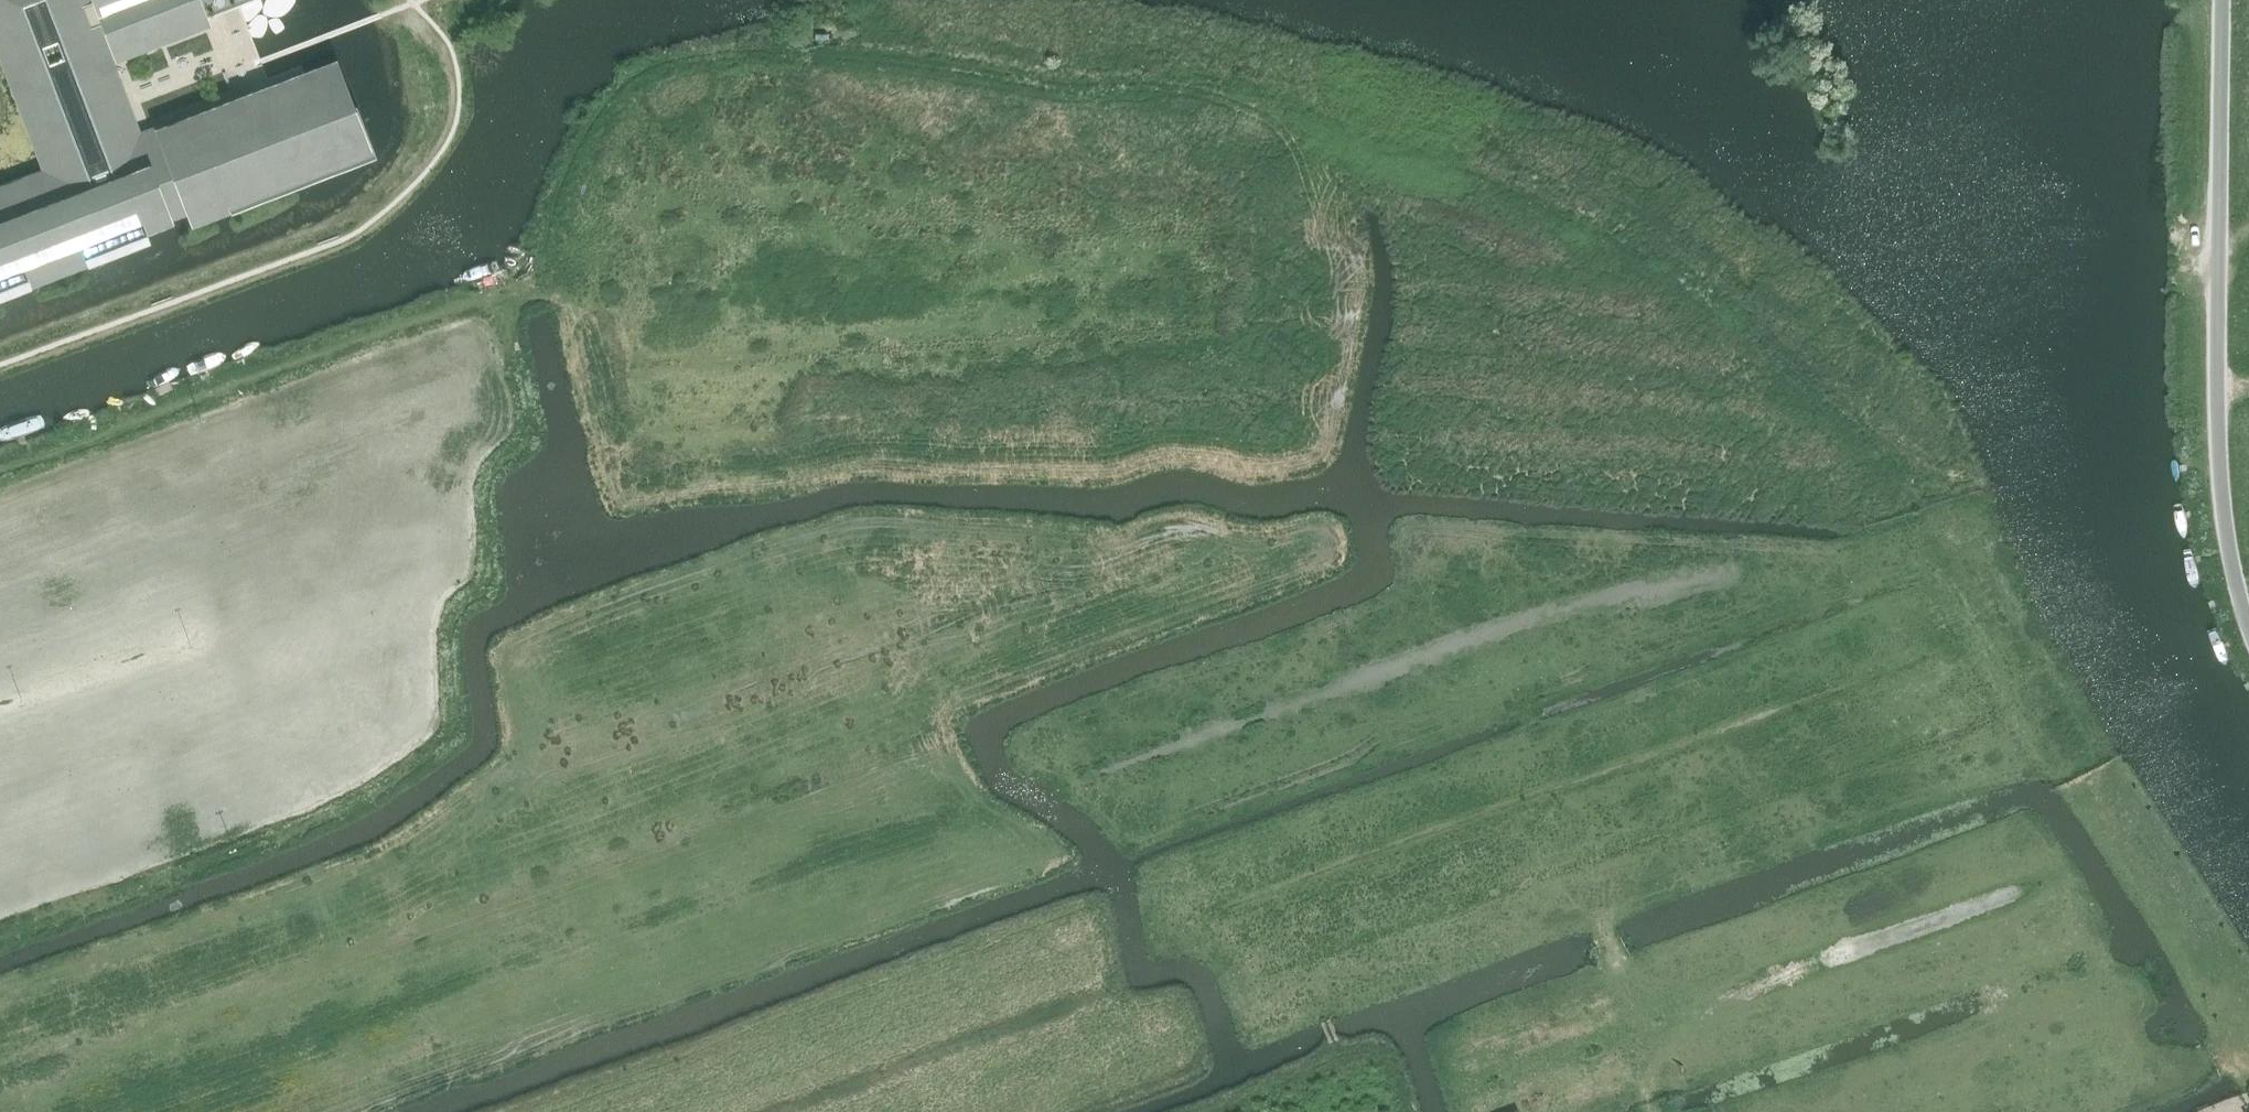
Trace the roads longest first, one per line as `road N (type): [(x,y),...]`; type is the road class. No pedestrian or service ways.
road 1 (unclassified): [(2248,629),(2220,469),(2219,0)]
road 2 (track): [(0,474),(465,304)]

